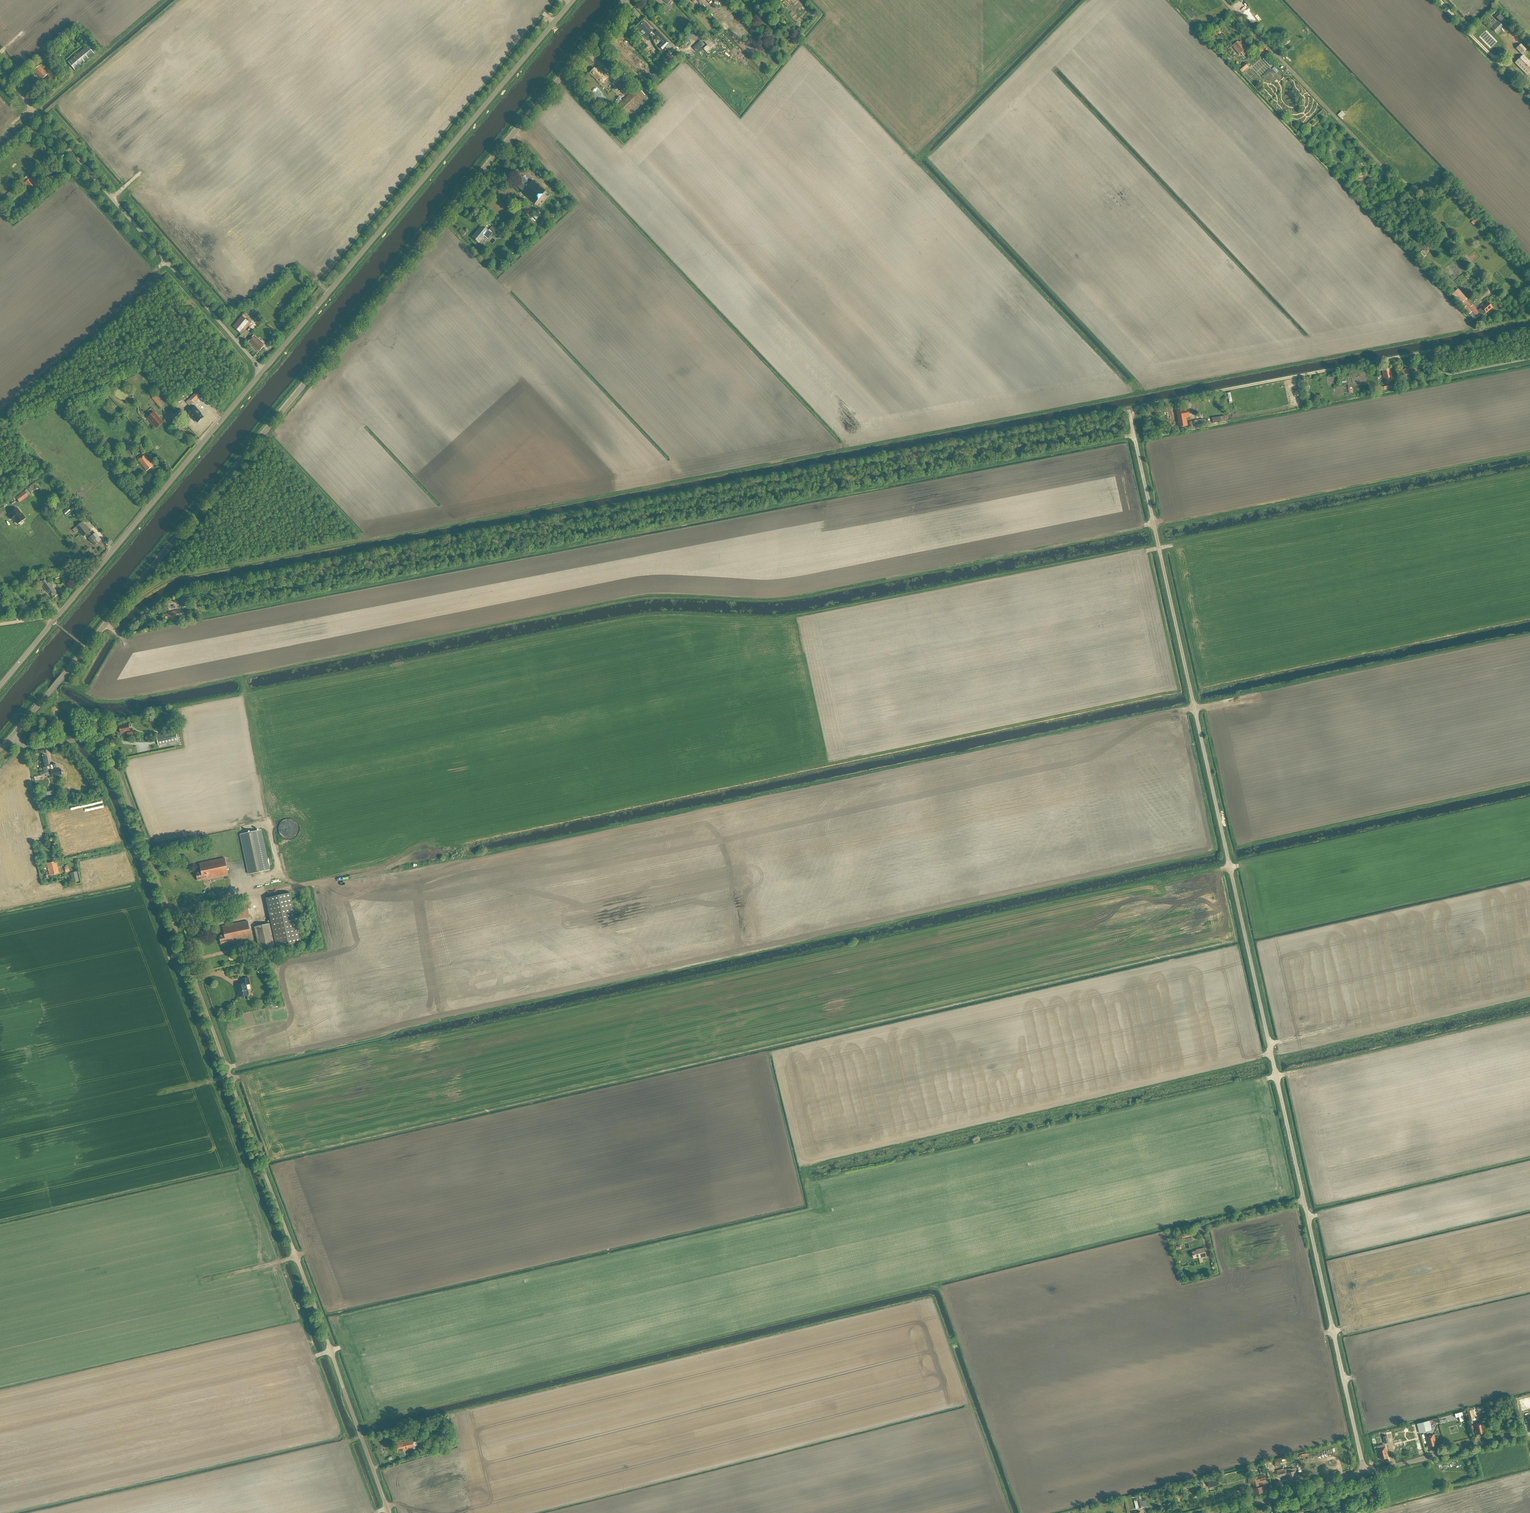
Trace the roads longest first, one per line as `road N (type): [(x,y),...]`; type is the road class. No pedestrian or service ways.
road 1 (unclassified): [(1365,1474),(1129,410)]
road 2 (unclassified): [(388,1512),(108,751),(87,740),(32,748),(12,737)]
road 3 (tertiary): [(105,624),(630,0)]
road 4 (unclassified): [(263,371),(573,0)]
road 5 (unclassified): [(263,371),(0,71)]
road 6 (unclassified): [(1470,260),(1224,0)]
road 7 (unclassified): [(53,622),(263,371)]
road 8 (track): [(1129,410),(1421,352)]
road 9 (unclassified): [(1365,1474),(1529,1432)]
road 10 (unclassified): [(1216,1512),(1365,1474)]
road 11 (tertiary): [(12,737),(105,624)]
road 12 (unclassified): [(1439,0),(1529,97)]

